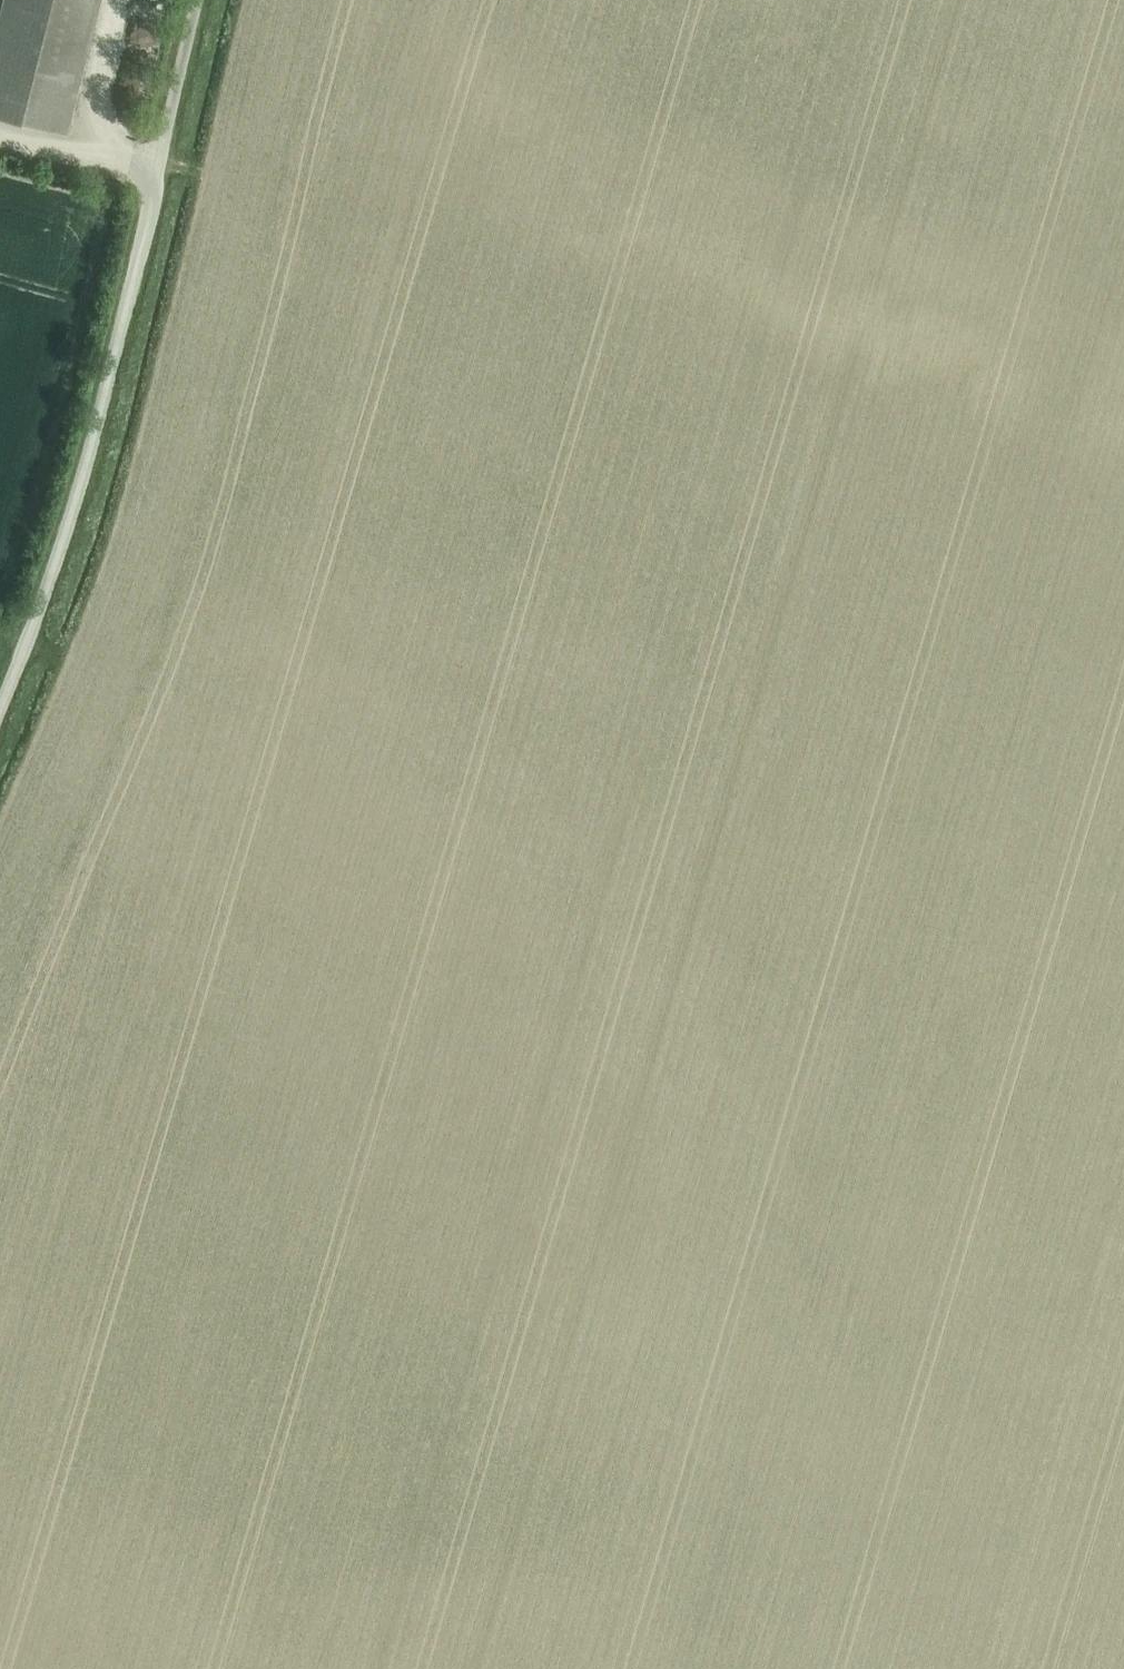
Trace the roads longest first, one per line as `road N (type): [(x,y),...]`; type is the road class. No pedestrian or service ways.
road 1 (unclassified): [(0,707),(52,574),(94,432),(194,0)]

